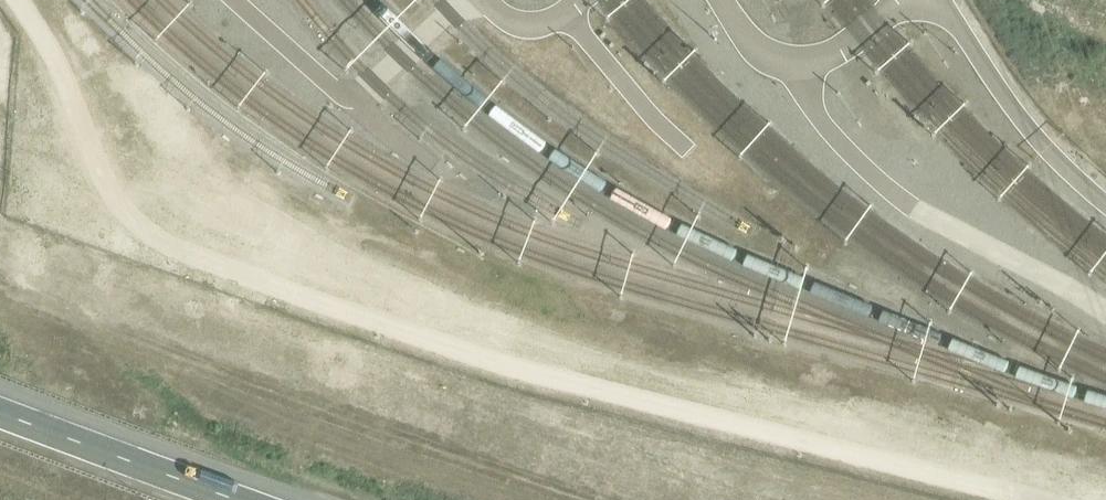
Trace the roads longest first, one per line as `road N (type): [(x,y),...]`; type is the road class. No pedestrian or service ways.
road 1 (trunk): [(241,499),(0,413)]

